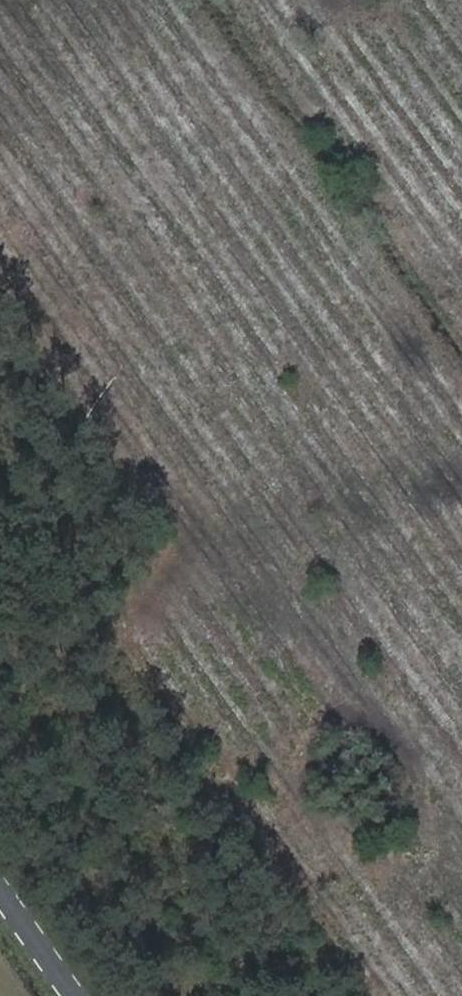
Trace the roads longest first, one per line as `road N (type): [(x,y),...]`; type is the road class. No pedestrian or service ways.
road 1 (unclassified): [(0,885),(79,995)]

